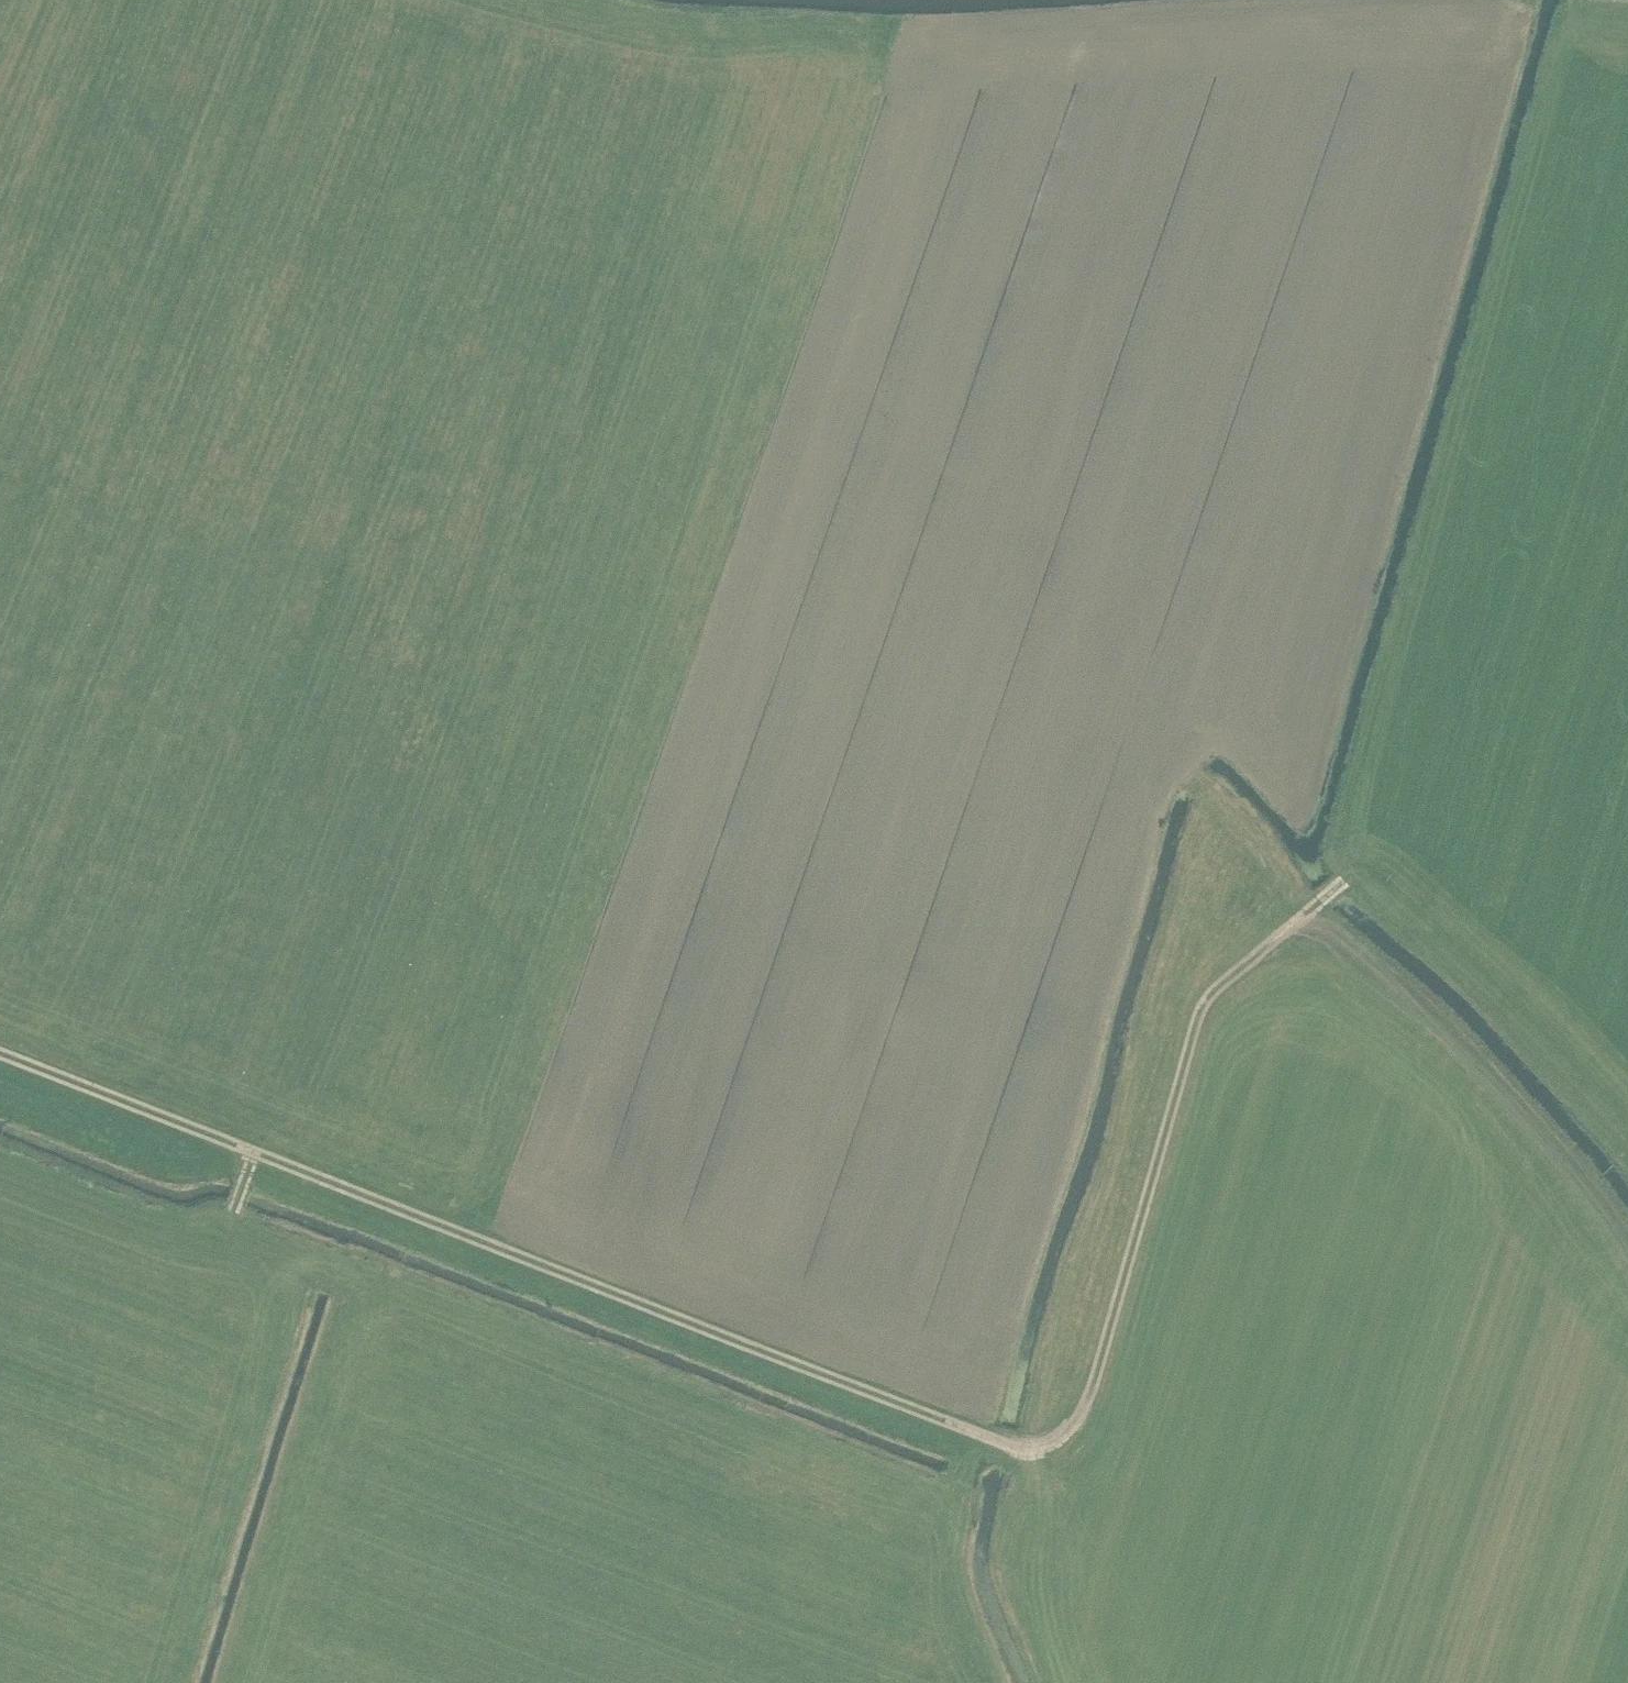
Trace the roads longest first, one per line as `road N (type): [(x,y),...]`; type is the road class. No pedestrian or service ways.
road 1 (track): [(0,1058),(1021,1449),(1049,1448),(1077,1428),(1097,1383),(1202,1010),(1346,884)]

